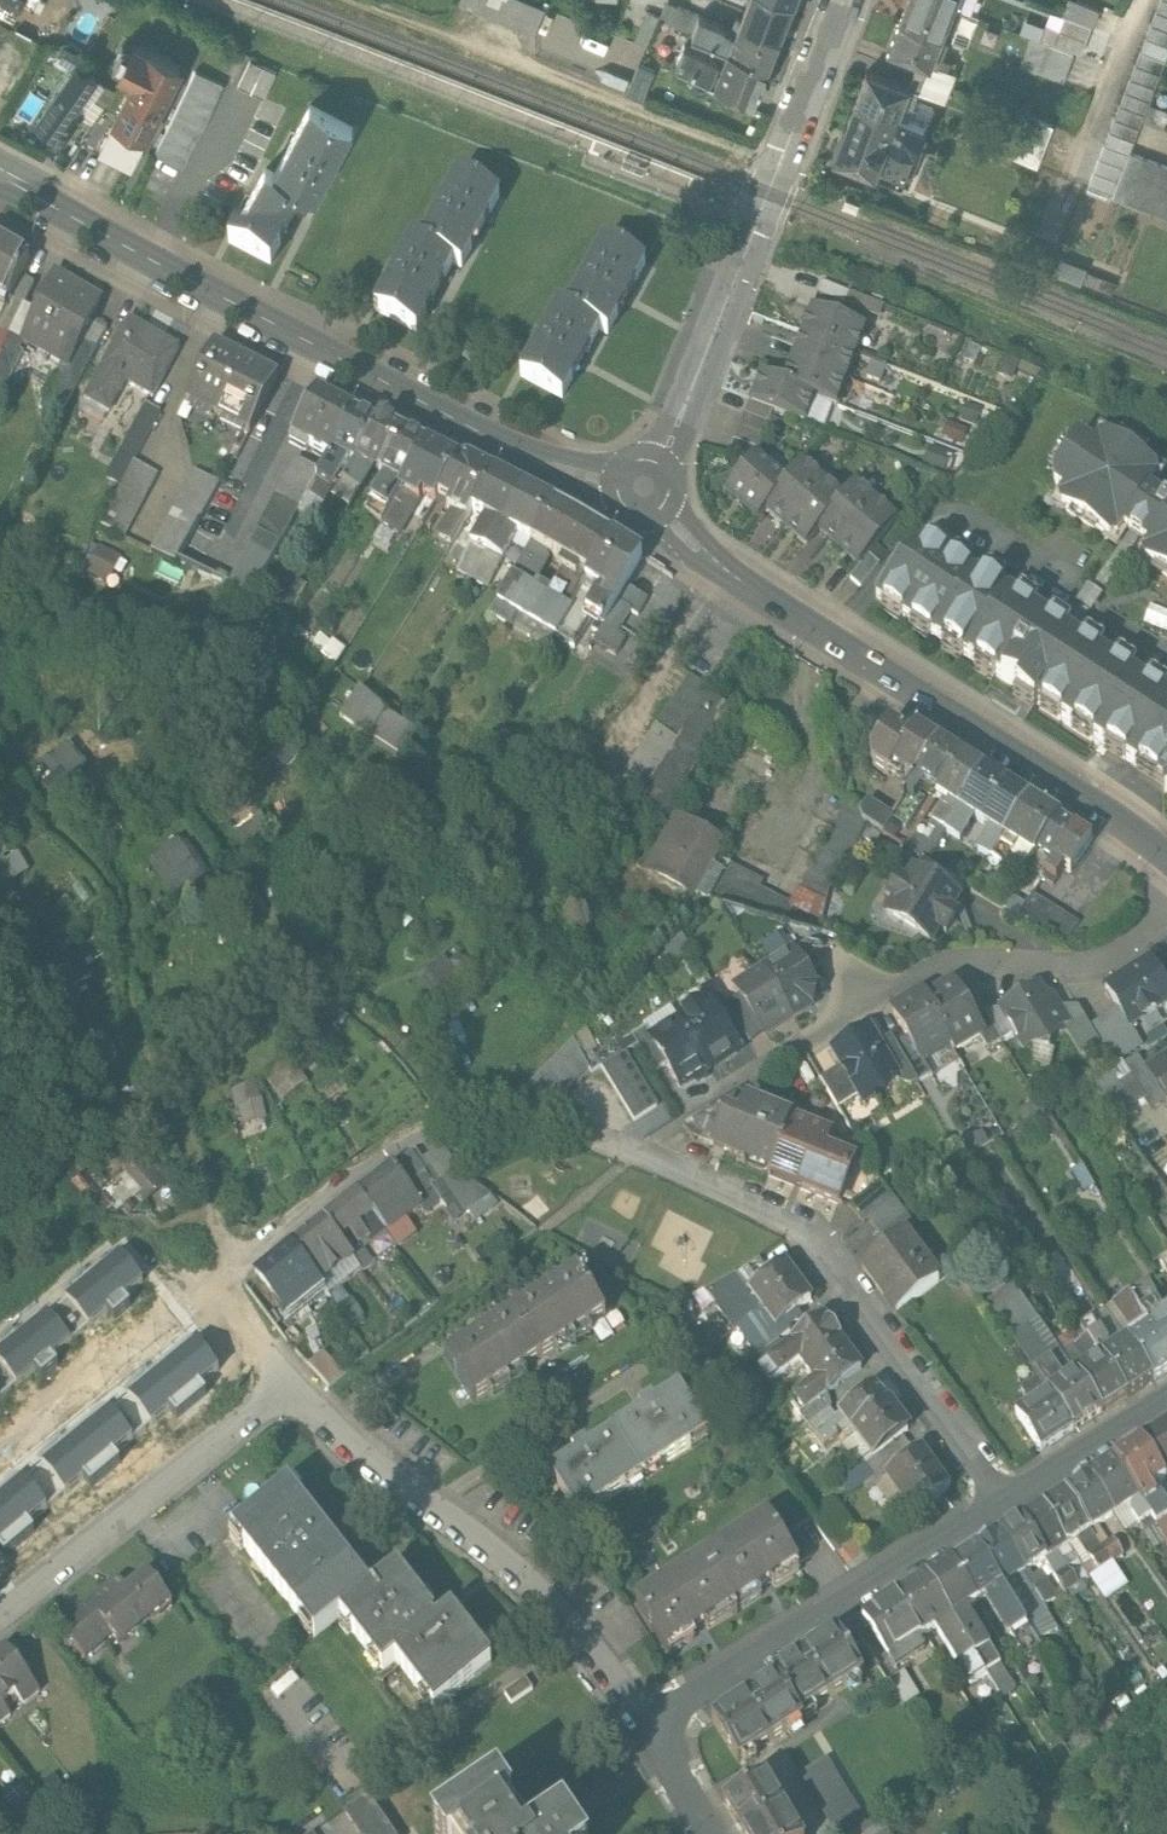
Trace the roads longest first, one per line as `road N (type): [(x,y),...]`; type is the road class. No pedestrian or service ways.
road 1 (residential): [(1008,1500),(813,1244),(787,1223),(634,1150),(538,1114),(488,1112),(435,1123),(232,1270),(225,1250)]
road 2 (secondary): [(0,176),(558,466),(619,480)]
road 3 (secondary): [(661,505),(708,545),(1166,849)]
road 4 (residential): [(847,0),(654,465)]
road 5 (residential): [(650,1719),(565,1608),(285,1386)]
road 6 (residential): [(724,1084),(945,960),(1101,953),(1166,912)]
road 7 (track): [(346,0),(780,167)]
road 8 (residential): [(1008,1500),(650,1719)]
road 9 (residential): [(285,1386),(0,1606)]
road 10 (residential): [(285,1386),(201,1295),(174,1288),(45,1385)]
road 11 (residential): [(1166,1399),(1008,1500)]
road 12 (residential): [(650,1719),(713,1833)]

